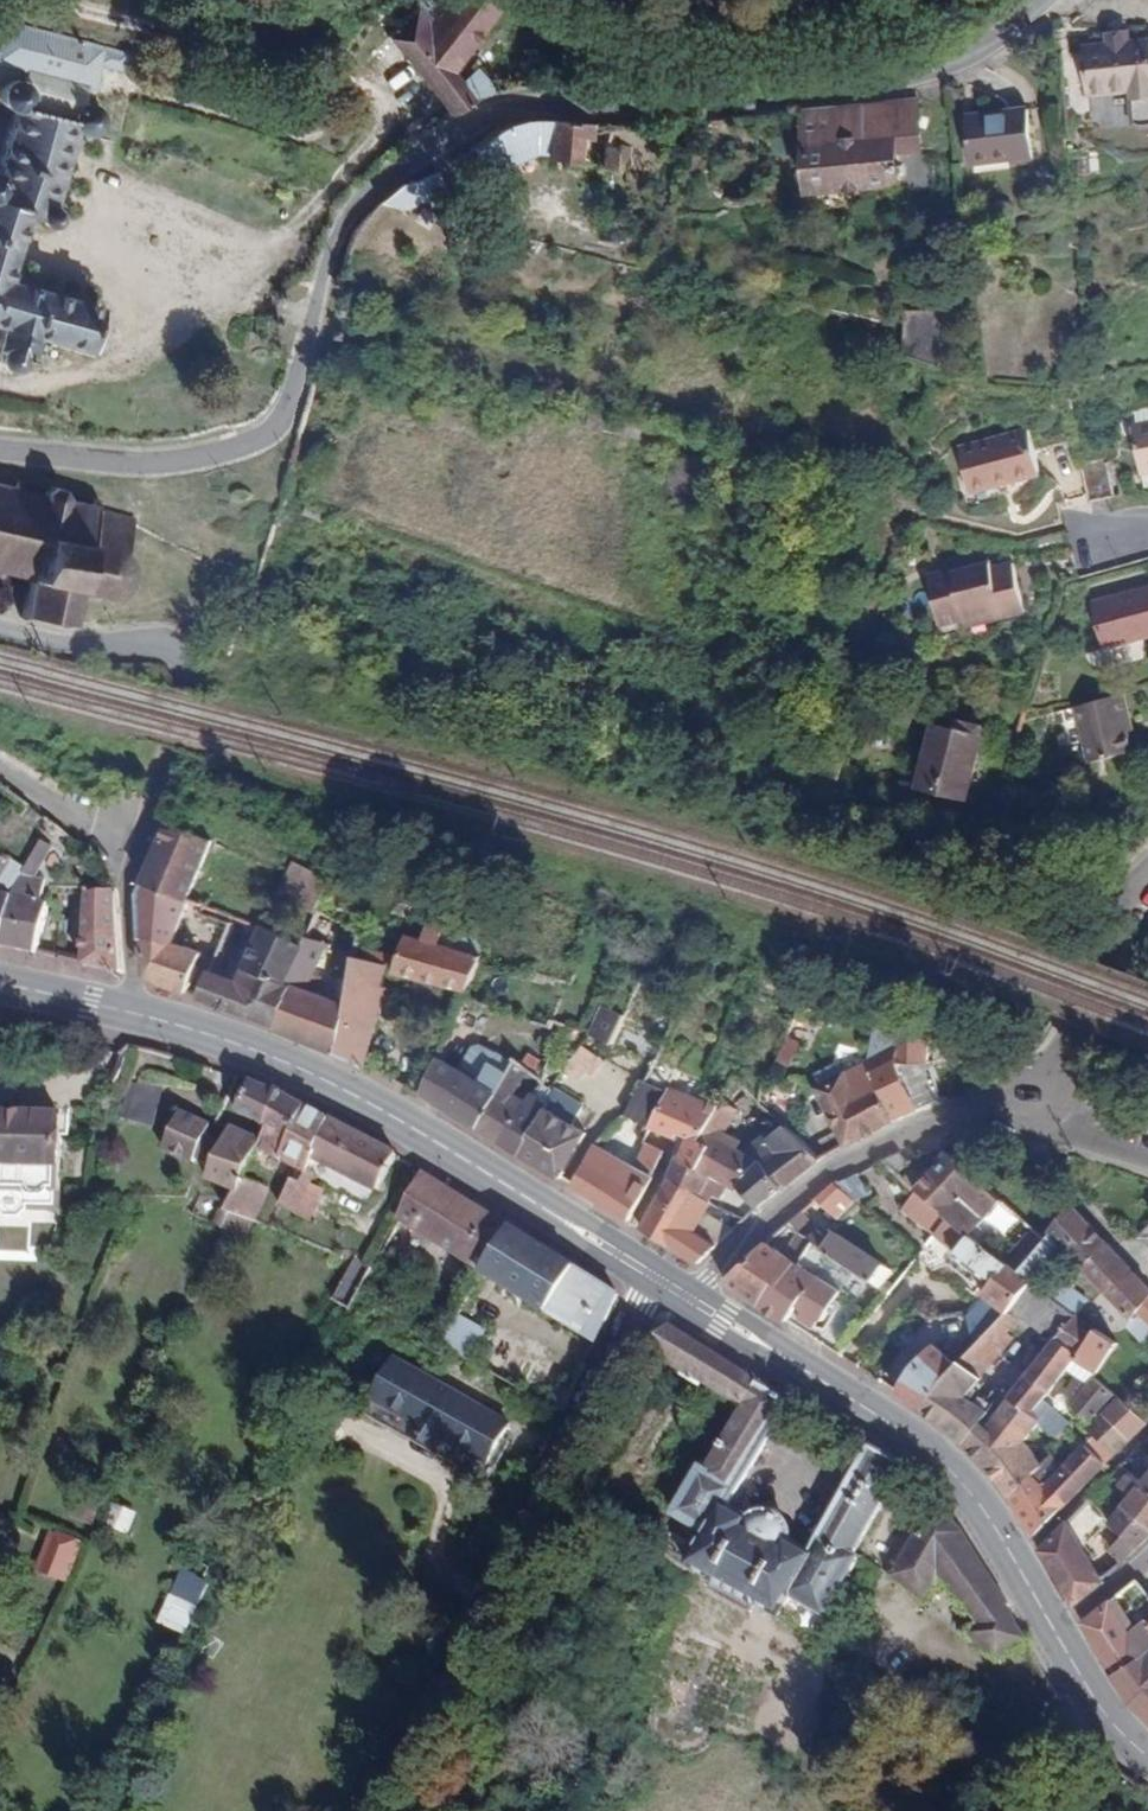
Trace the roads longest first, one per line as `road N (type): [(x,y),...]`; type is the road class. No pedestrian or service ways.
road 1 (residential): [(1047,0),(968,59),(909,79),(673,103),(572,97),(500,114),(367,194),(332,253),(291,409),(266,433),(191,460),(142,465),(0,455)]
road 2 (primary): [(686,1296),(927,1450),(997,1525),(1094,1704),(1147,1757)]
road 3 (residential): [(659,1279),(595,1385),(389,1810)]
road 4 (primary): [(136,1013),(318,1074),(659,1279)]
road 5 (residential): [(0,634),(61,647),(150,643),(182,662),(157,802),(139,850)]
road 6 (residential): [(686,1296),(834,1164),(1003,1093)]
road 7 (residential): [(1003,1093),(1052,1061),(1131,887),(1147,867)]
road 8 (track): [(240,292),(386,123),(385,101),(367,80)]
road 9 (residential): [(139,850),(126,893),(136,1013)]
road 10 (residential): [(139,850),(0,762)]
road 11 (residential): [(1003,1093),(1031,1123),(1147,1159)]
road 12 (primary): [(0,982),(136,1013)]

